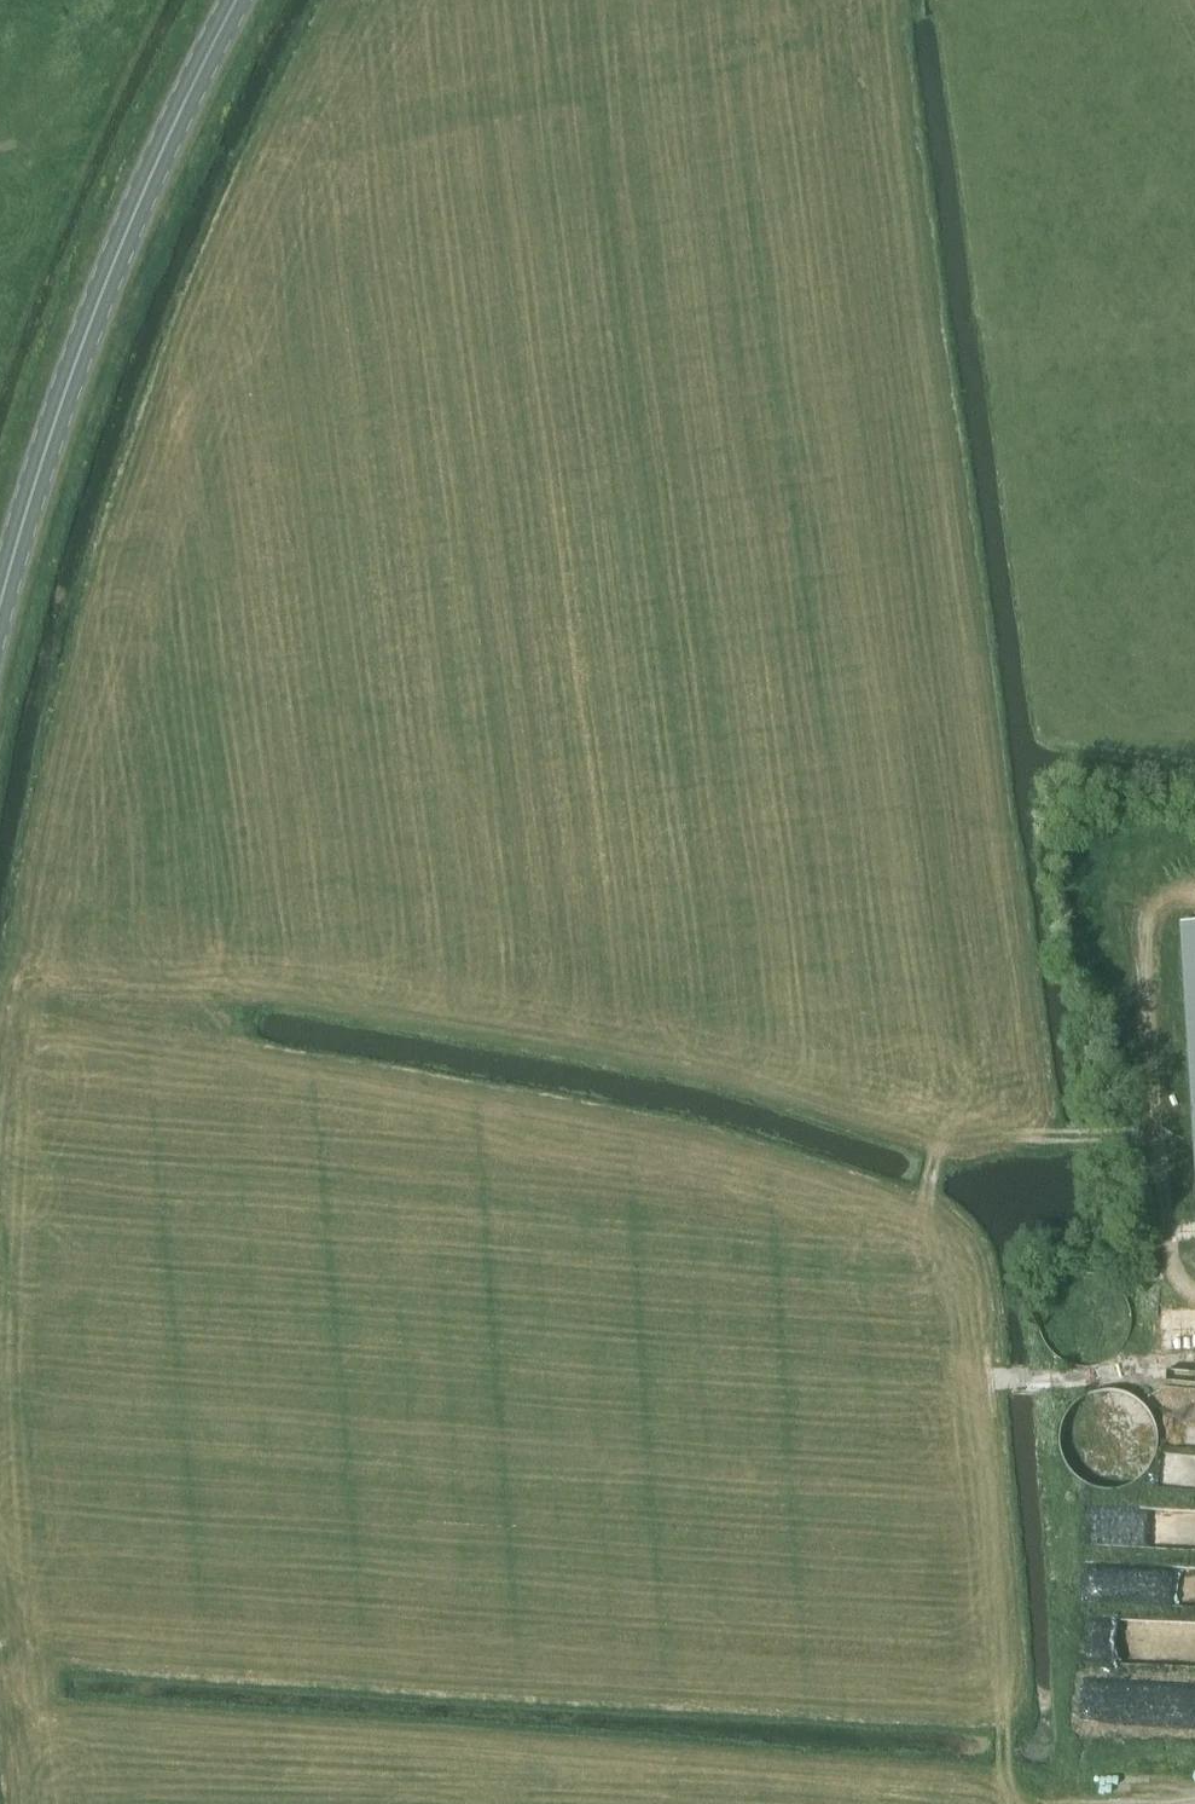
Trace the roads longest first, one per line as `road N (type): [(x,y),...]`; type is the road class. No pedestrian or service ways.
road 1 (primary): [(236,0),(85,334),(0,604)]

